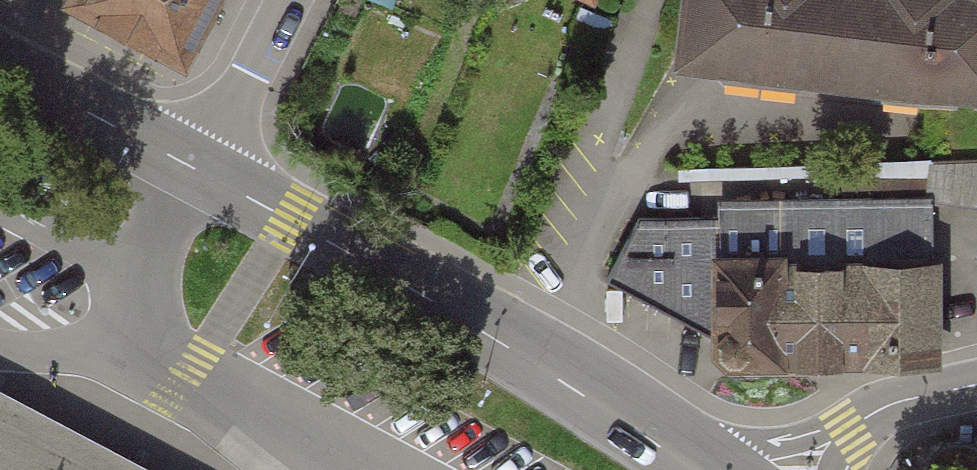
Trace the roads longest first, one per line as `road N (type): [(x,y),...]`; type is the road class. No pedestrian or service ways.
road 1 (secondary): [(648,438),(197,169)]
road 2 (residential): [(921,396),(775,446),(648,438)]
road 3 (secondary): [(197,169),(0,66)]
road 4 (residential): [(289,0),(197,169)]

